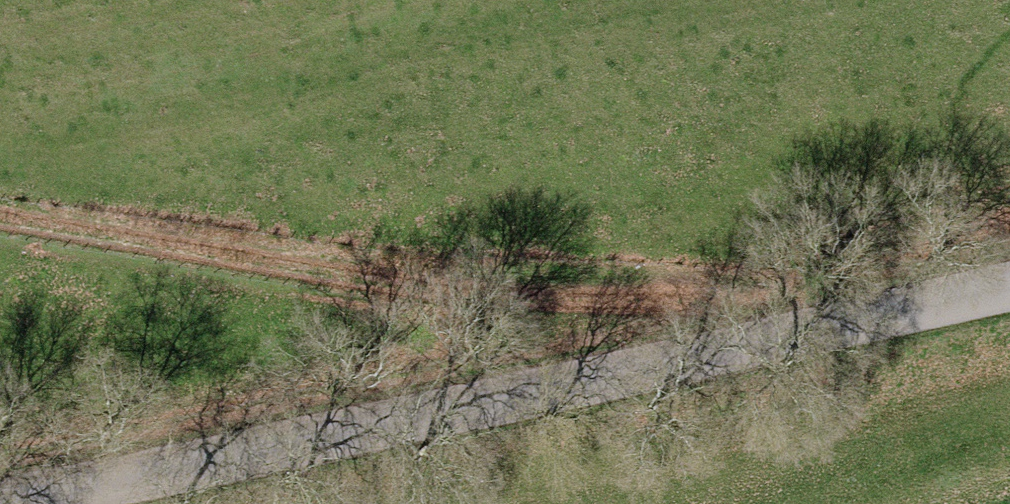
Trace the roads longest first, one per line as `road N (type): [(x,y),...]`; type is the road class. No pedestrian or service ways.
road 1 (tertiary): [(0,503),(67,497),(1009,297)]
road 2 (track): [(0,221),(807,341)]

